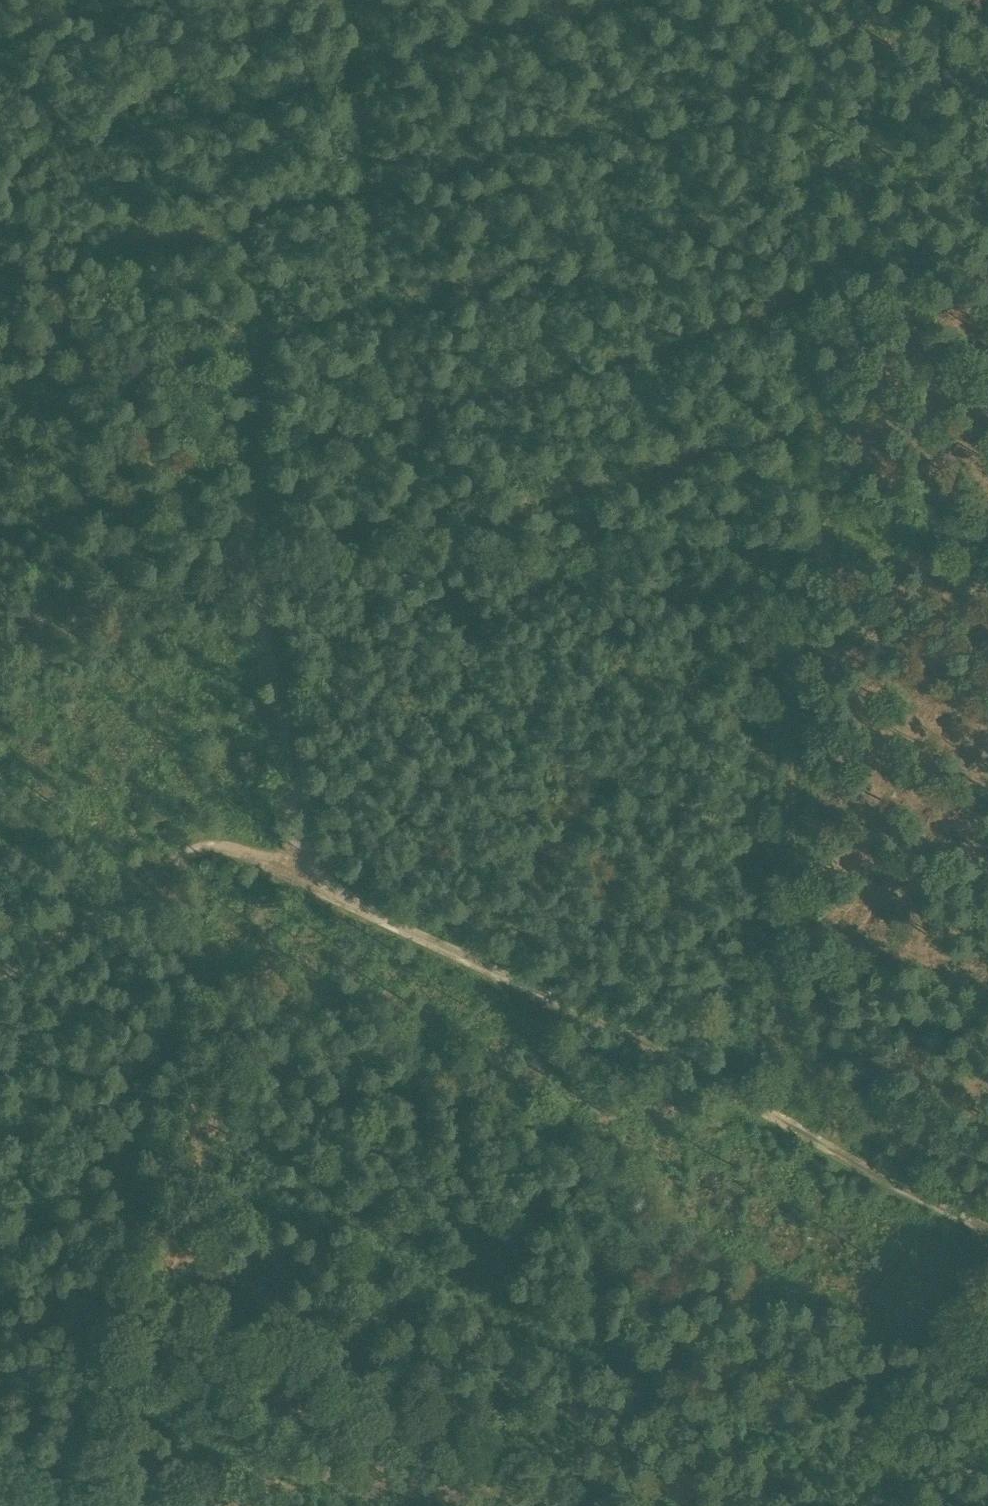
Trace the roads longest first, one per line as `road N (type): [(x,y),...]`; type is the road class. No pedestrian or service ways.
road 1 (track): [(0,976),(171,866),(221,845),(721,1080),(808,1134),(987,1221)]

